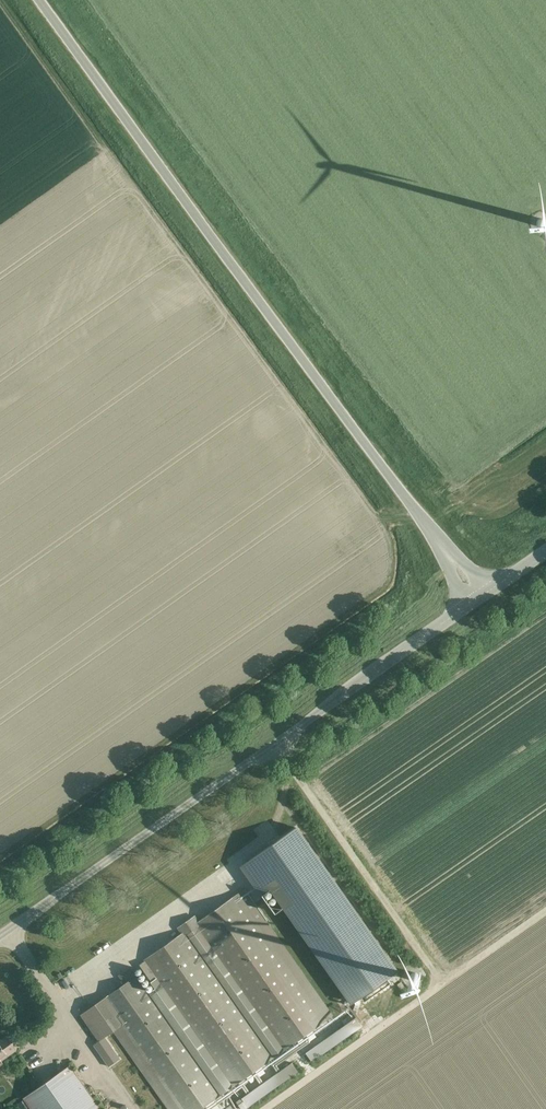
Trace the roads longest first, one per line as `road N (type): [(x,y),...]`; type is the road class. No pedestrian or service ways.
road 1 (unclassified): [(480,598),(44,0)]
road 2 (tertiary): [(0,935),(480,598)]

